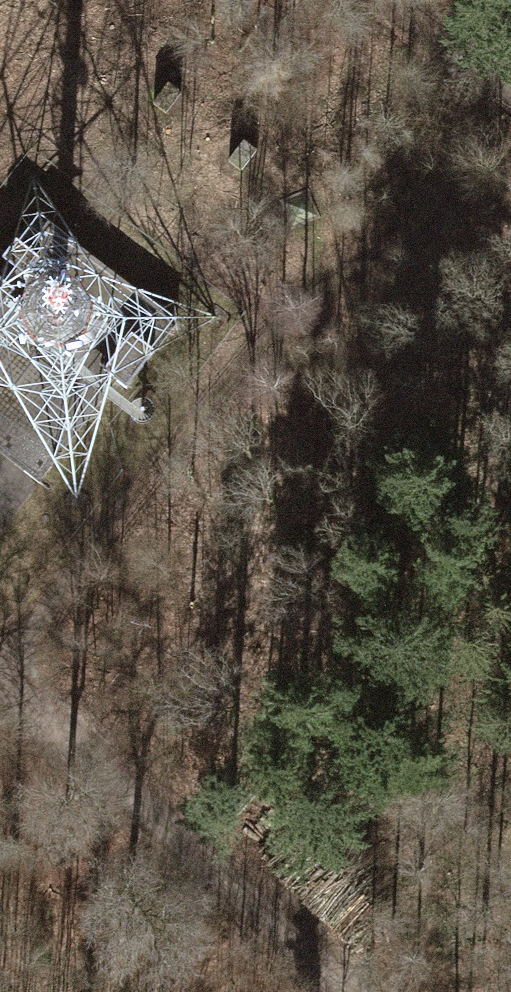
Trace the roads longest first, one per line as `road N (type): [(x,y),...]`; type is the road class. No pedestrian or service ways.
road 1 (track): [(0,673),(190,463),(362,304),(508,134)]
road 2 (track): [(344,991),(0,677)]
road 3 (track): [(343,0),(508,134)]

